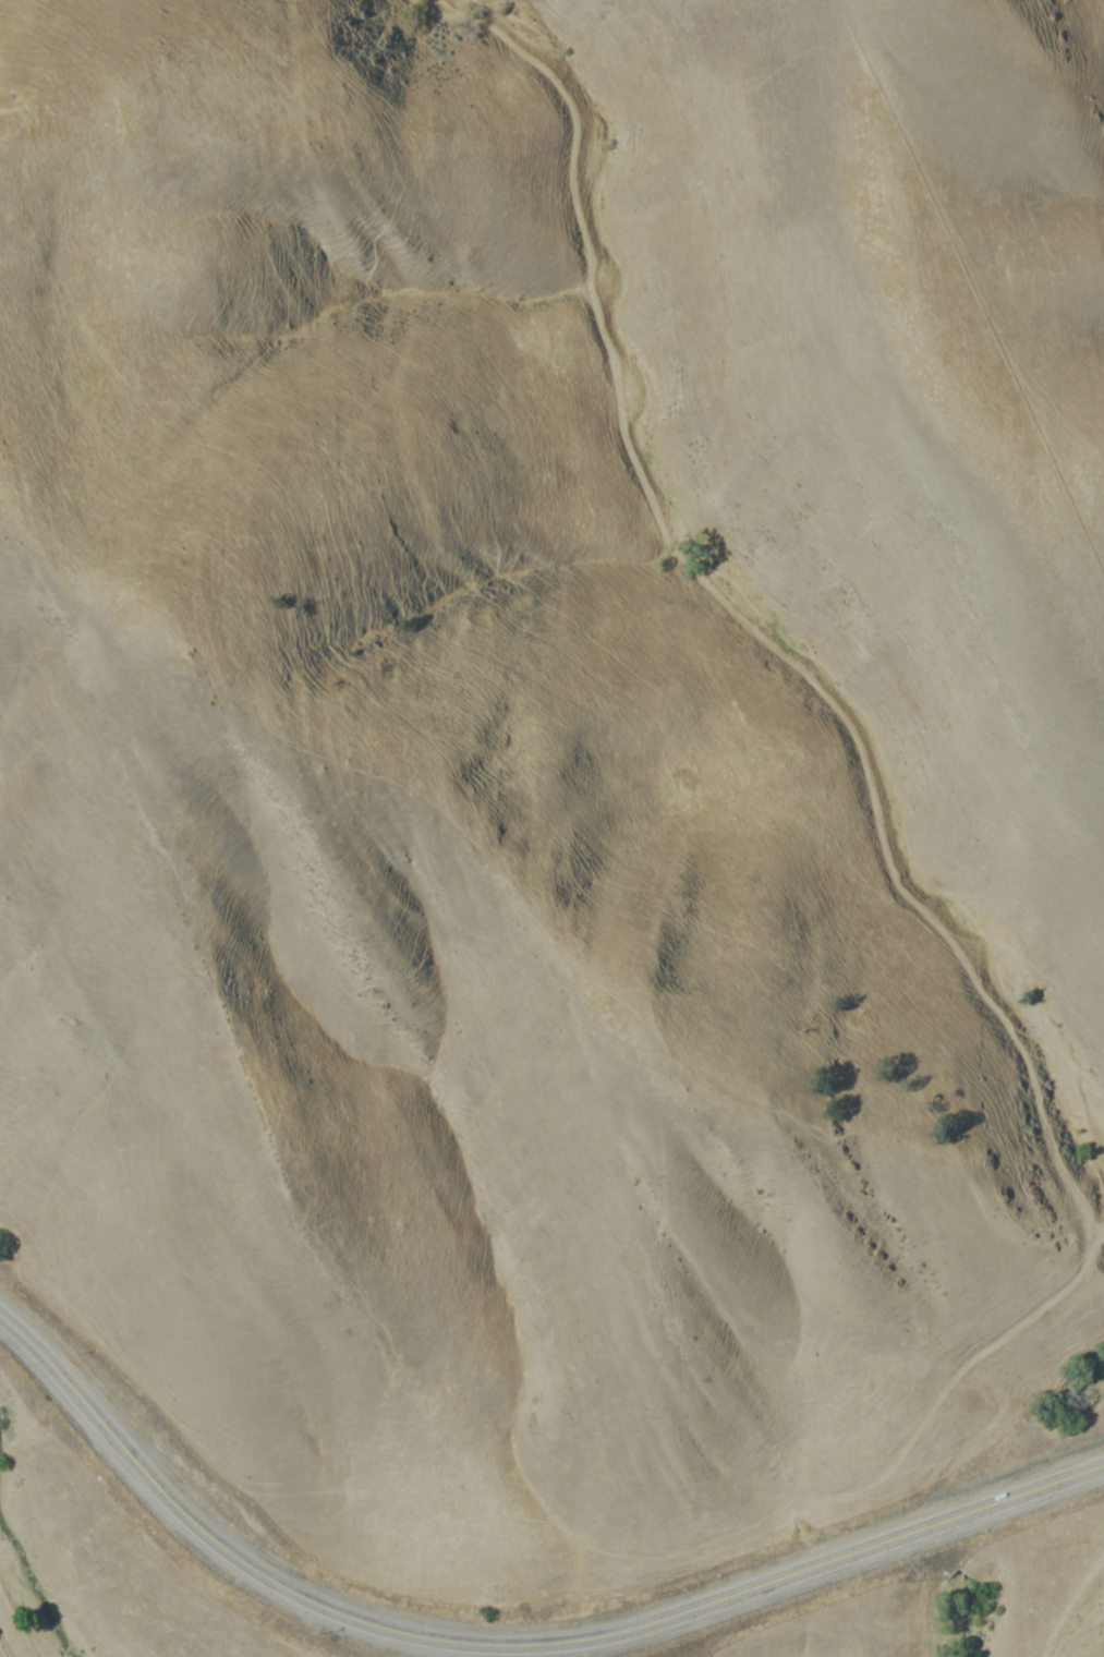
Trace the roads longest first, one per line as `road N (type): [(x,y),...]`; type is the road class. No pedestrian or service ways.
road 1 (tertiary): [(1103,1442),(640,1605),(559,1620),(436,1617),(355,1597),(245,1541),(182,1489),(0,1292)]

